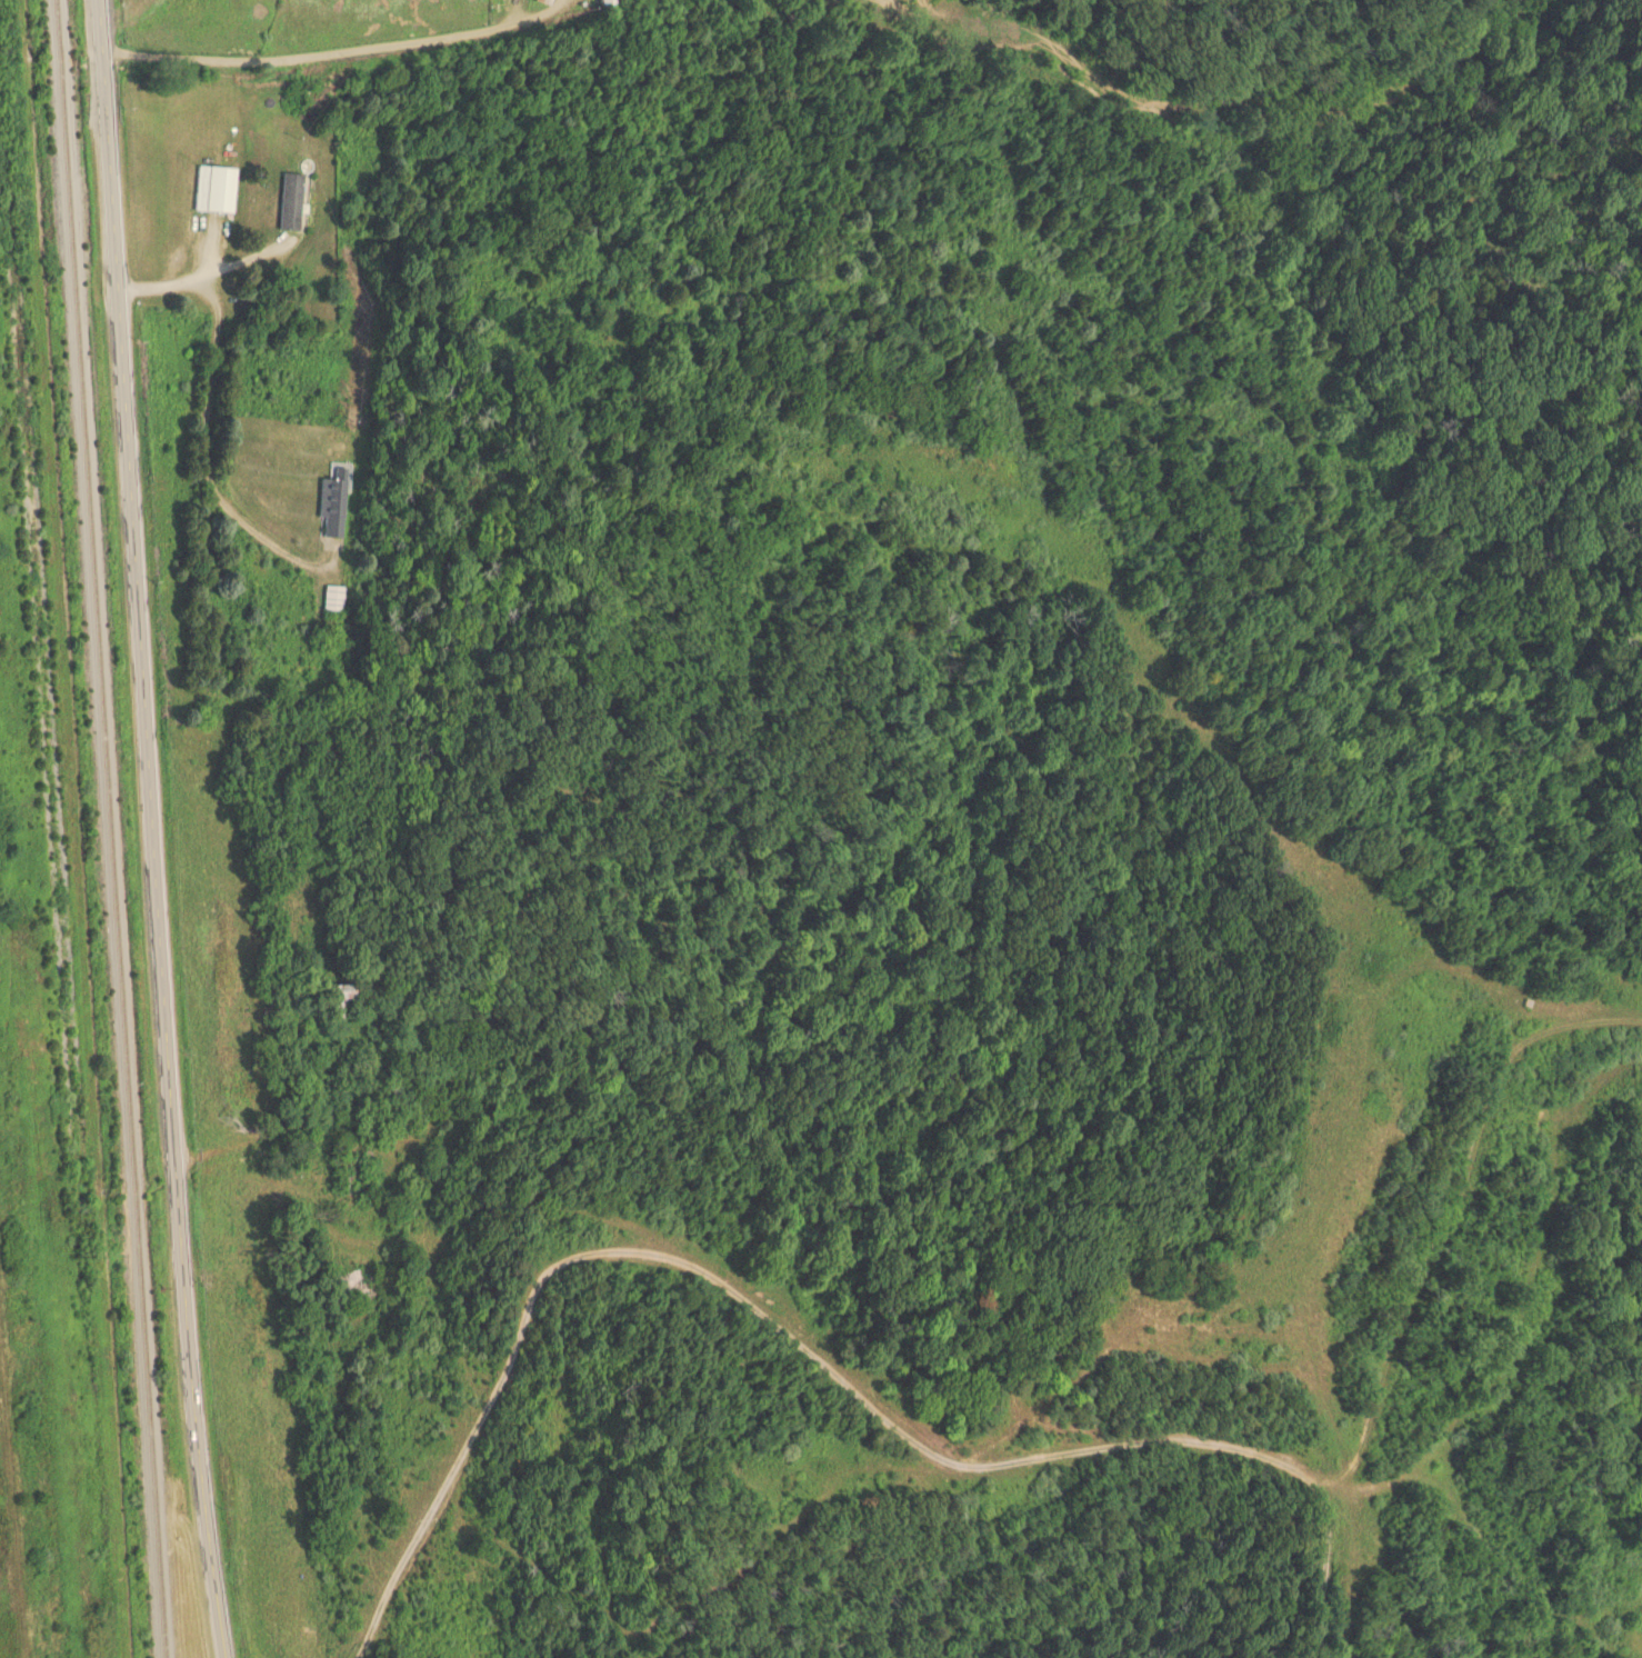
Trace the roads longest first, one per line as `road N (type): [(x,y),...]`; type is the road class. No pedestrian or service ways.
road 1 (primary): [(227,1657),(180,1222),(95,0)]

